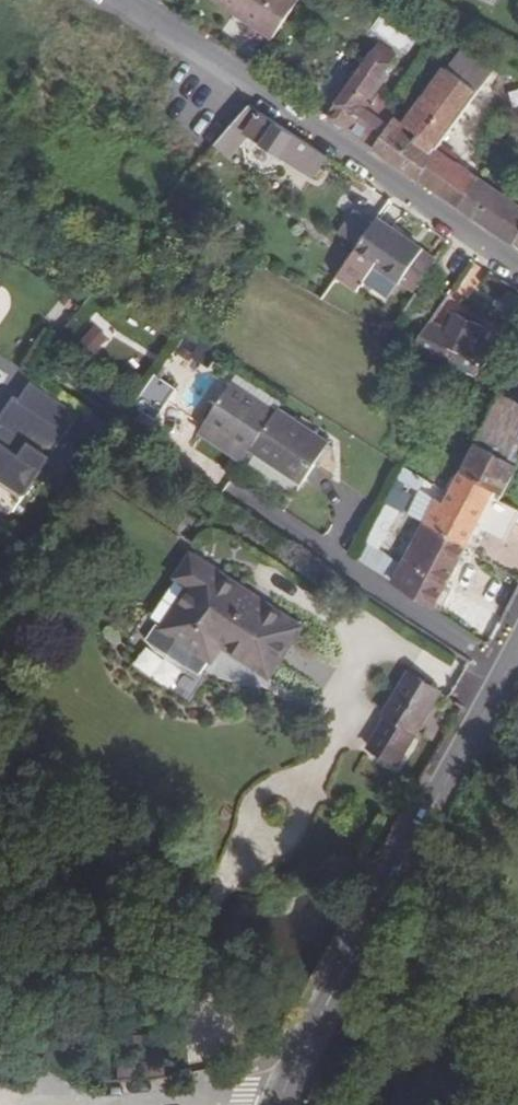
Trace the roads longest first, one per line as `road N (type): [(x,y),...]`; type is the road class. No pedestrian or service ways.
road 1 (tertiary): [(277,1098),(517,644)]
road 2 (residential): [(120,0),(517,271)]
road 3 (residential): [(277,1098),(83,1104)]

